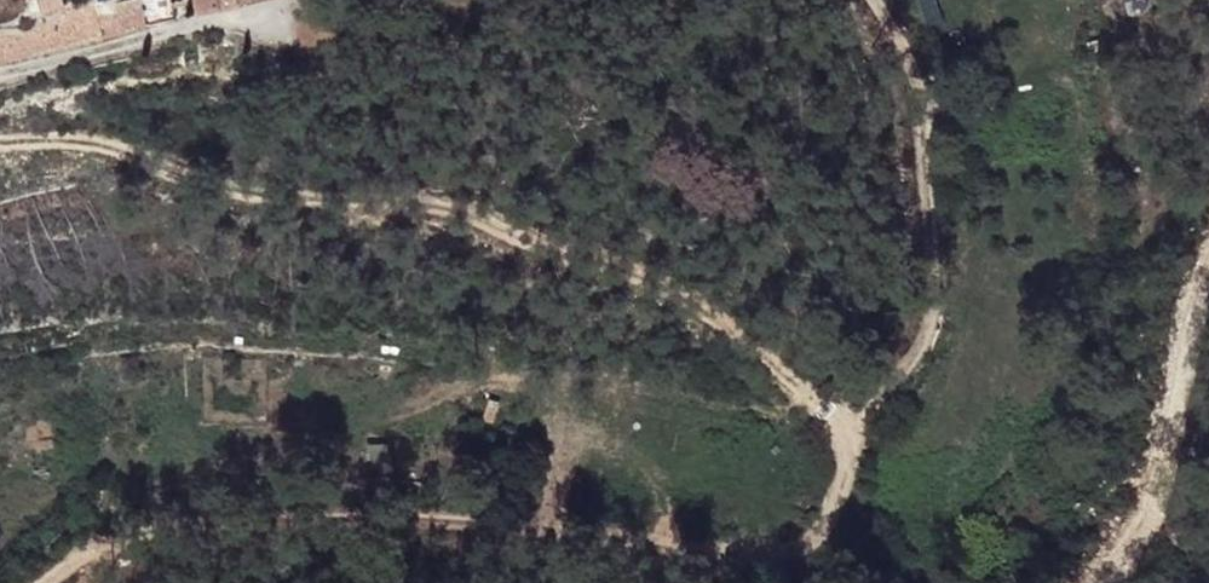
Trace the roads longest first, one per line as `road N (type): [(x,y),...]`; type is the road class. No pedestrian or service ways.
road 1 (track): [(0,147),(120,147),(548,240),(716,330),(799,384),(844,437),(848,498),(830,529),(770,558),(697,556),(457,521),(224,508),(85,556),(48,582)]
road 2 (track): [(870,0),(913,72),(940,335),(844,437)]

